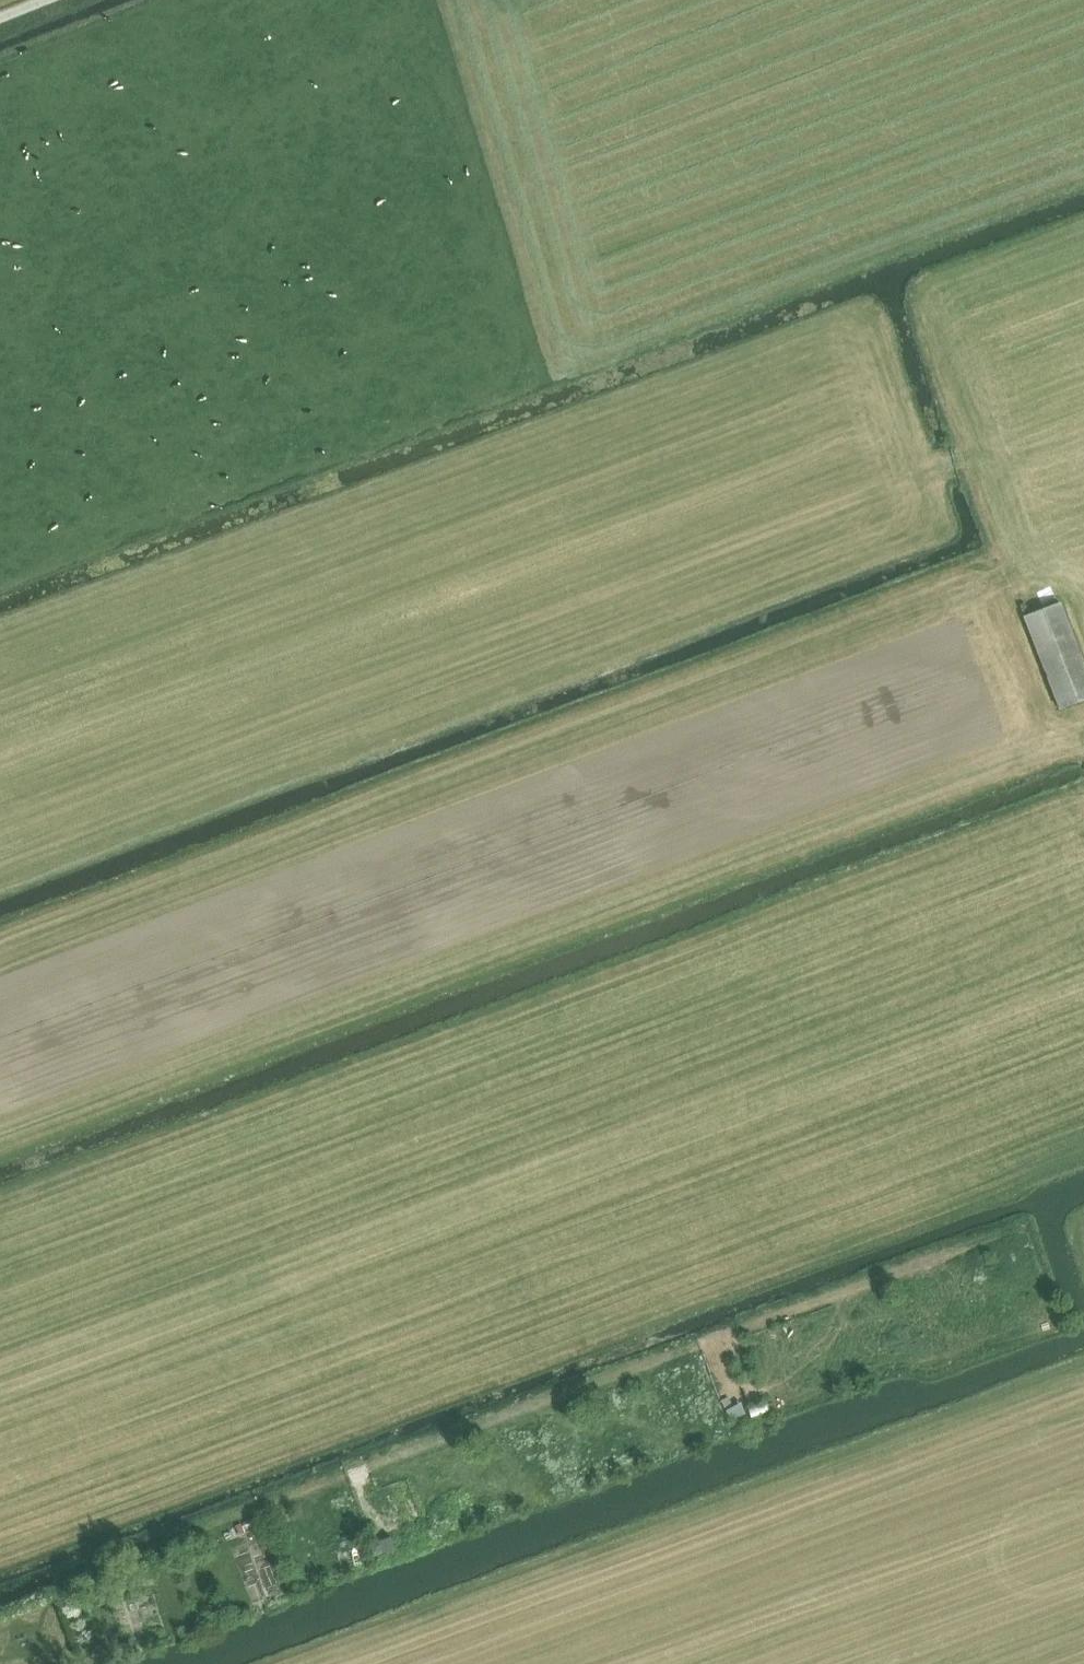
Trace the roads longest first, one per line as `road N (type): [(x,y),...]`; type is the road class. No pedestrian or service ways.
road 1 (track): [(1083,1417),(433,1663)]

